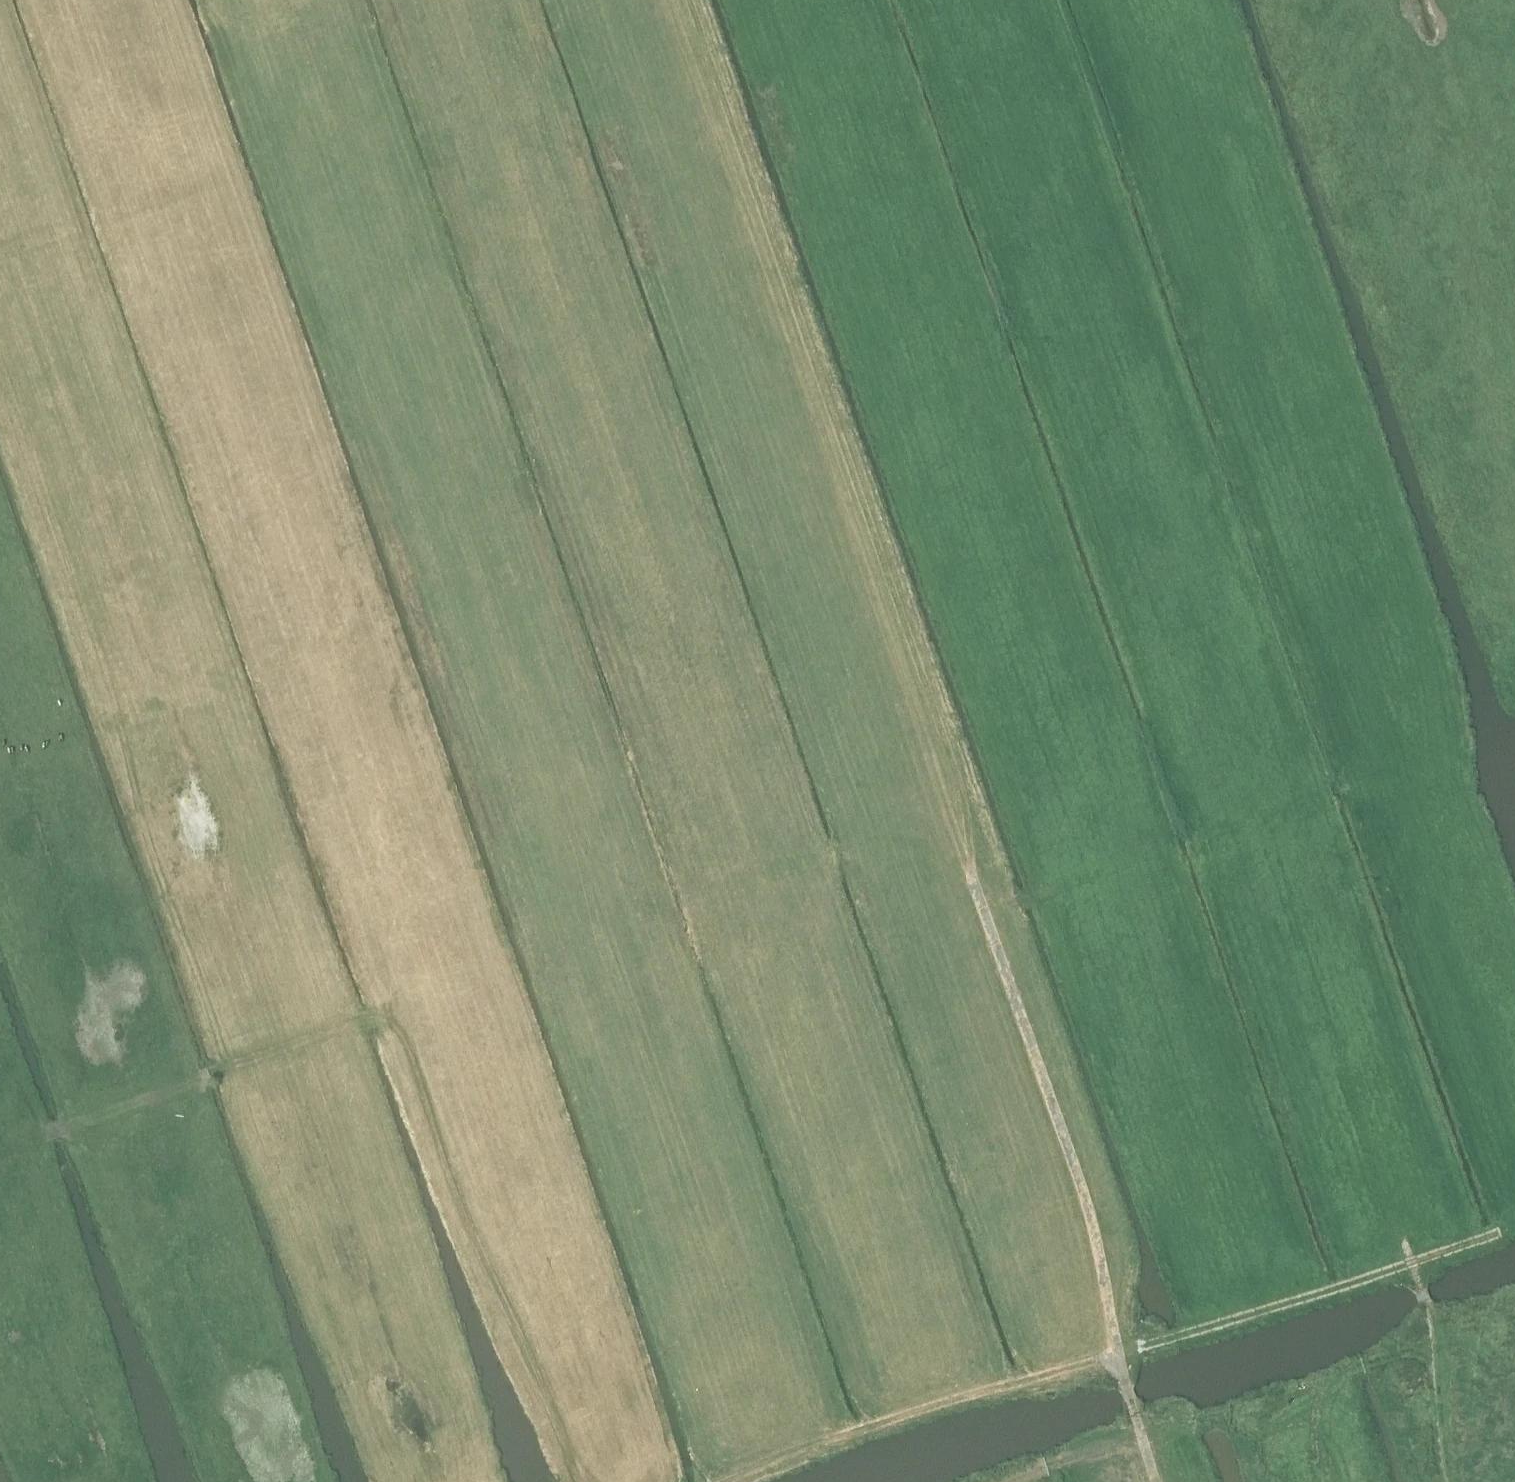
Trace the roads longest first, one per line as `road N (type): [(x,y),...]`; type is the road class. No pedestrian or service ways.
road 1 (track): [(691,0),(941,713),(971,869),(1090,1204),(1121,1370),(1160,1481)]
road 2 (track): [(43,1139),(397,1012),(480,1252),(590,1481)]
road 3 (track): [(714,1481),(1503,1228)]
road 4 (track): [(1404,1240),(1433,1336),(1446,1481)]

